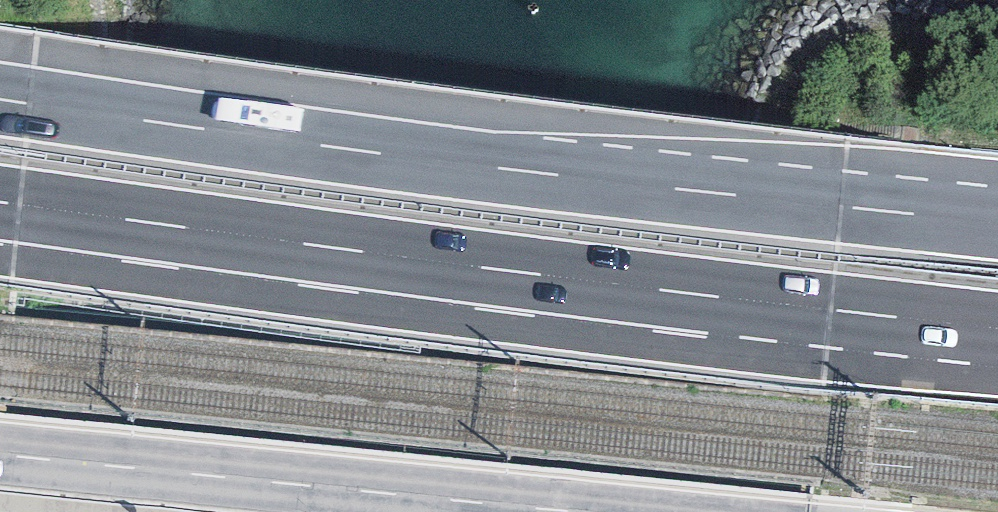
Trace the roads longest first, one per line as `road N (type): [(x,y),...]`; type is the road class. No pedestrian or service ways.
road 1 (motorway): [(997,225),(0,98)]
road 2 (motorway): [(0,204),(805,307)]
road 3 (motorway): [(0,242),(805,307)]
road 4 (primary): [(571,511),(0,454)]
road 5 (motorway): [(805,307),(997,327)]

